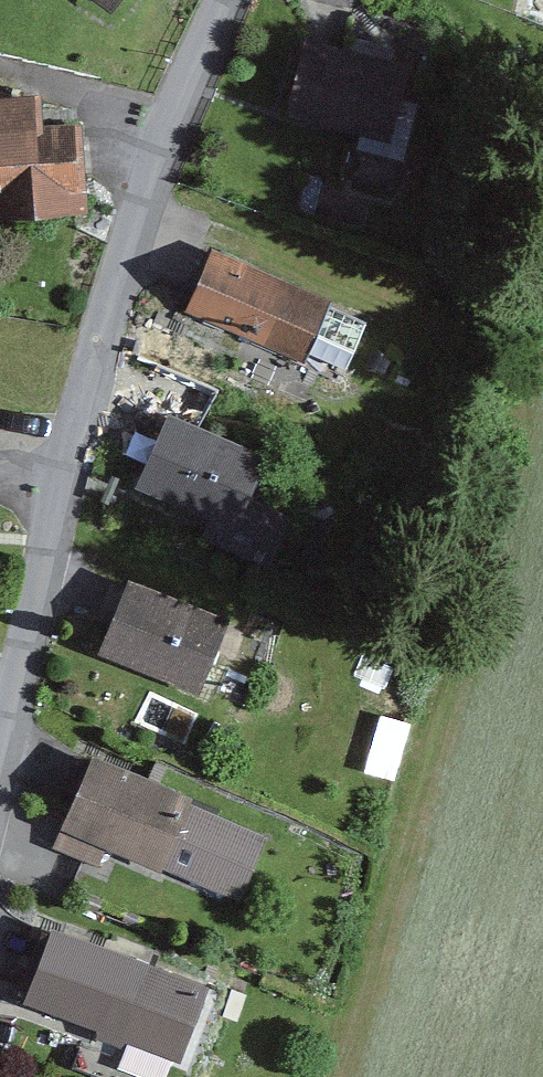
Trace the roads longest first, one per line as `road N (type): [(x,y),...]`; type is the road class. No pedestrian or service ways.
road 1 (residential): [(0,743),(90,346),(159,128),(222,0)]

